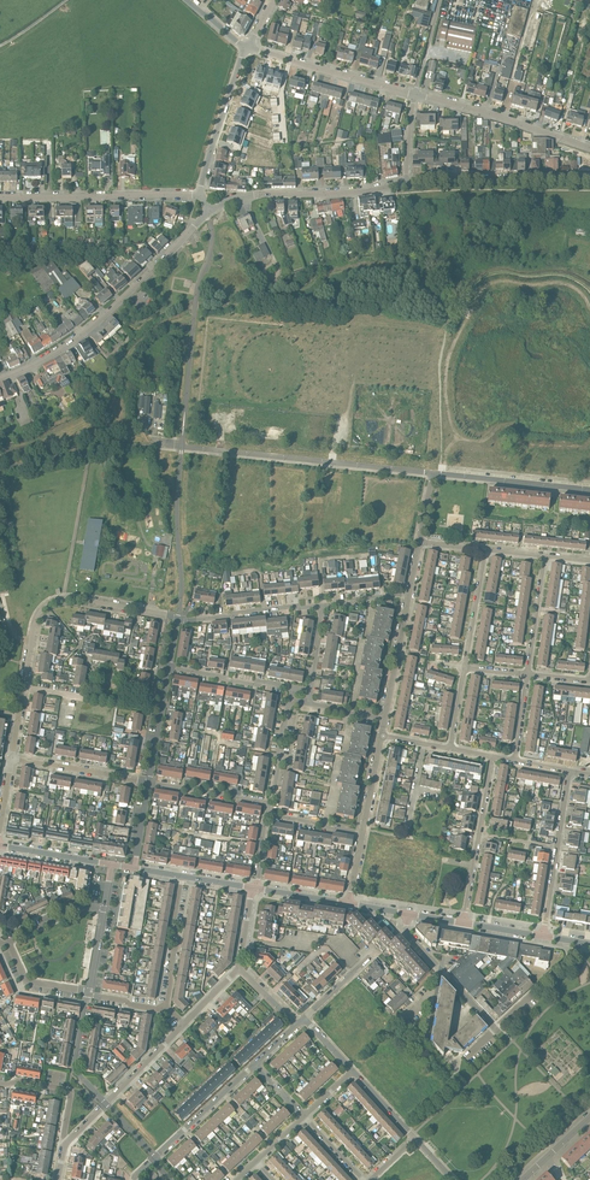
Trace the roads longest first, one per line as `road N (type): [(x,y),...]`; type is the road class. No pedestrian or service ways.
road 1 (tertiary): [(0,380),(110,311),(208,213)]
road 2 (residential): [(433,473),(182,446)]
road 3 (residential): [(201,194),(0,198)]
road 4 (tertiary): [(208,213),(252,196),(404,183)]
road 5 (tertiary): [(404,183),(589,180)]
road 6 (unclassified): [(589,148),(417,93)]
road 7 (unclassified): [(417,93),(246,47)]
road 8 (residential): [(31,642),(38,613),(56,599),(178,618)]
road 9 (residential): [(134,1179),(255,1063)]
road 10 (residential): [(589,490),(433,473)]
road 11 (unclassified): [(201,194),(246,47)]
road 12 (residential): [(178,618),(321,605)]
road 13 (residential): [(148,782),(12,759)]
road 14 (residential): [(167,1010),(181,876)]
road 15 (residential): [(495,1031),(406,930)]
road 16 (residential): [(305,1018),(406,930)]
road 17 (residential): [(89,991),(73,1070),(106,1103)]
road 18 (residential): [(385,719),(409,597)]
road 19 (residential): [(69,1143),(70,1089),(0,1083)]
road 20 (residential): [(270,803),(148,782)]
road 21 (residential): [(292,687),(170,668)]

